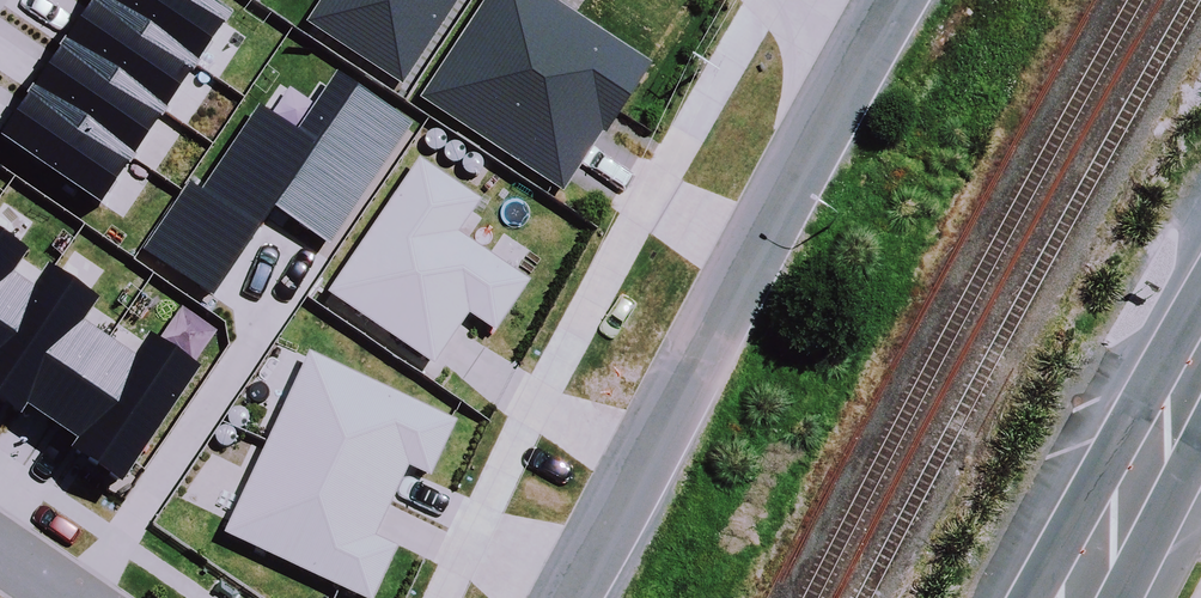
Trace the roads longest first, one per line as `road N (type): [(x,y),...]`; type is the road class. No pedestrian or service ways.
road 1 (residential): [(571,597),(869,38)]
road 2 (secondary): [(1076,597),(1200,368)]

